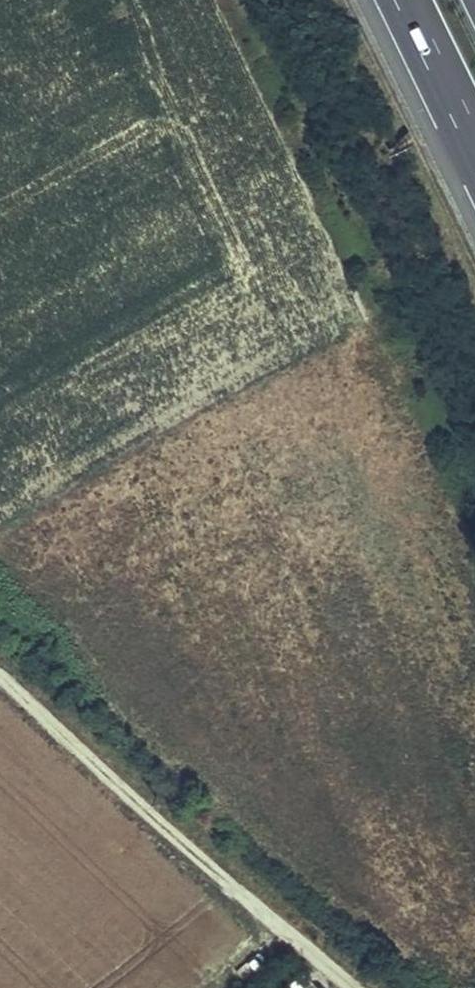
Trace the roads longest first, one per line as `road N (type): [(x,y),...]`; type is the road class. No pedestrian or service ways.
road 1 (track): [(0,668),(350,987)]
road 2 (motorway): [(401,0),(474,154)]

